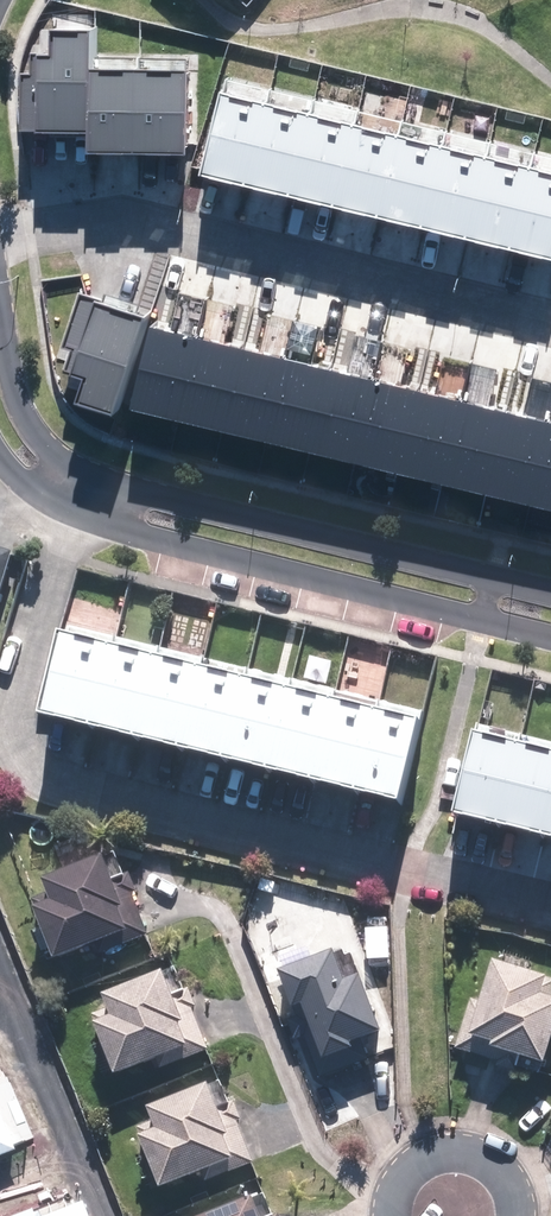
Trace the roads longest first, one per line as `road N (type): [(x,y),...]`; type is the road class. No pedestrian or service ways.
road 1 (residential): [(77,511),(12,753),(320,846),(550,899)]
road 2 (residential): [(550,325),(117,215),(0,242)]
road 3 (residential): [(550,639),(195,551),(77,511)]
road 4 (residential): [(90,474),(550,594)]
road 5 (residential): [(404,1215),(407,1169),(446,1148),(492,1160),(511,1192),(512,1215)]
road 6 (residential): [(0,325),(33,423),(90,474)]

